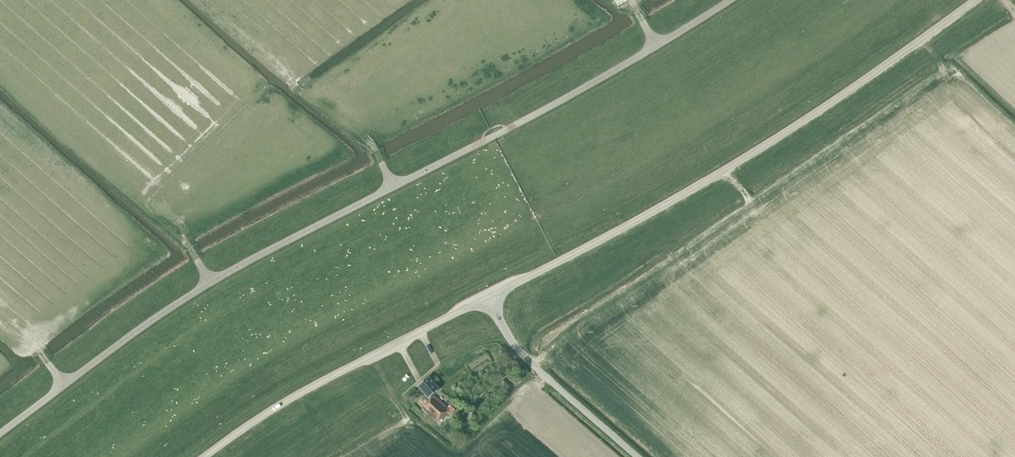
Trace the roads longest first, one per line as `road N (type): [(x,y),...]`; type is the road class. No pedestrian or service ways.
road 1 (unclassified): [(487,296),(727,168),(976,0)]
road 2 (unclassified): [(204,456),(297,395),(487,296)]
road 3 (unclassified): [(637,456),(522,355),(487,296)]

